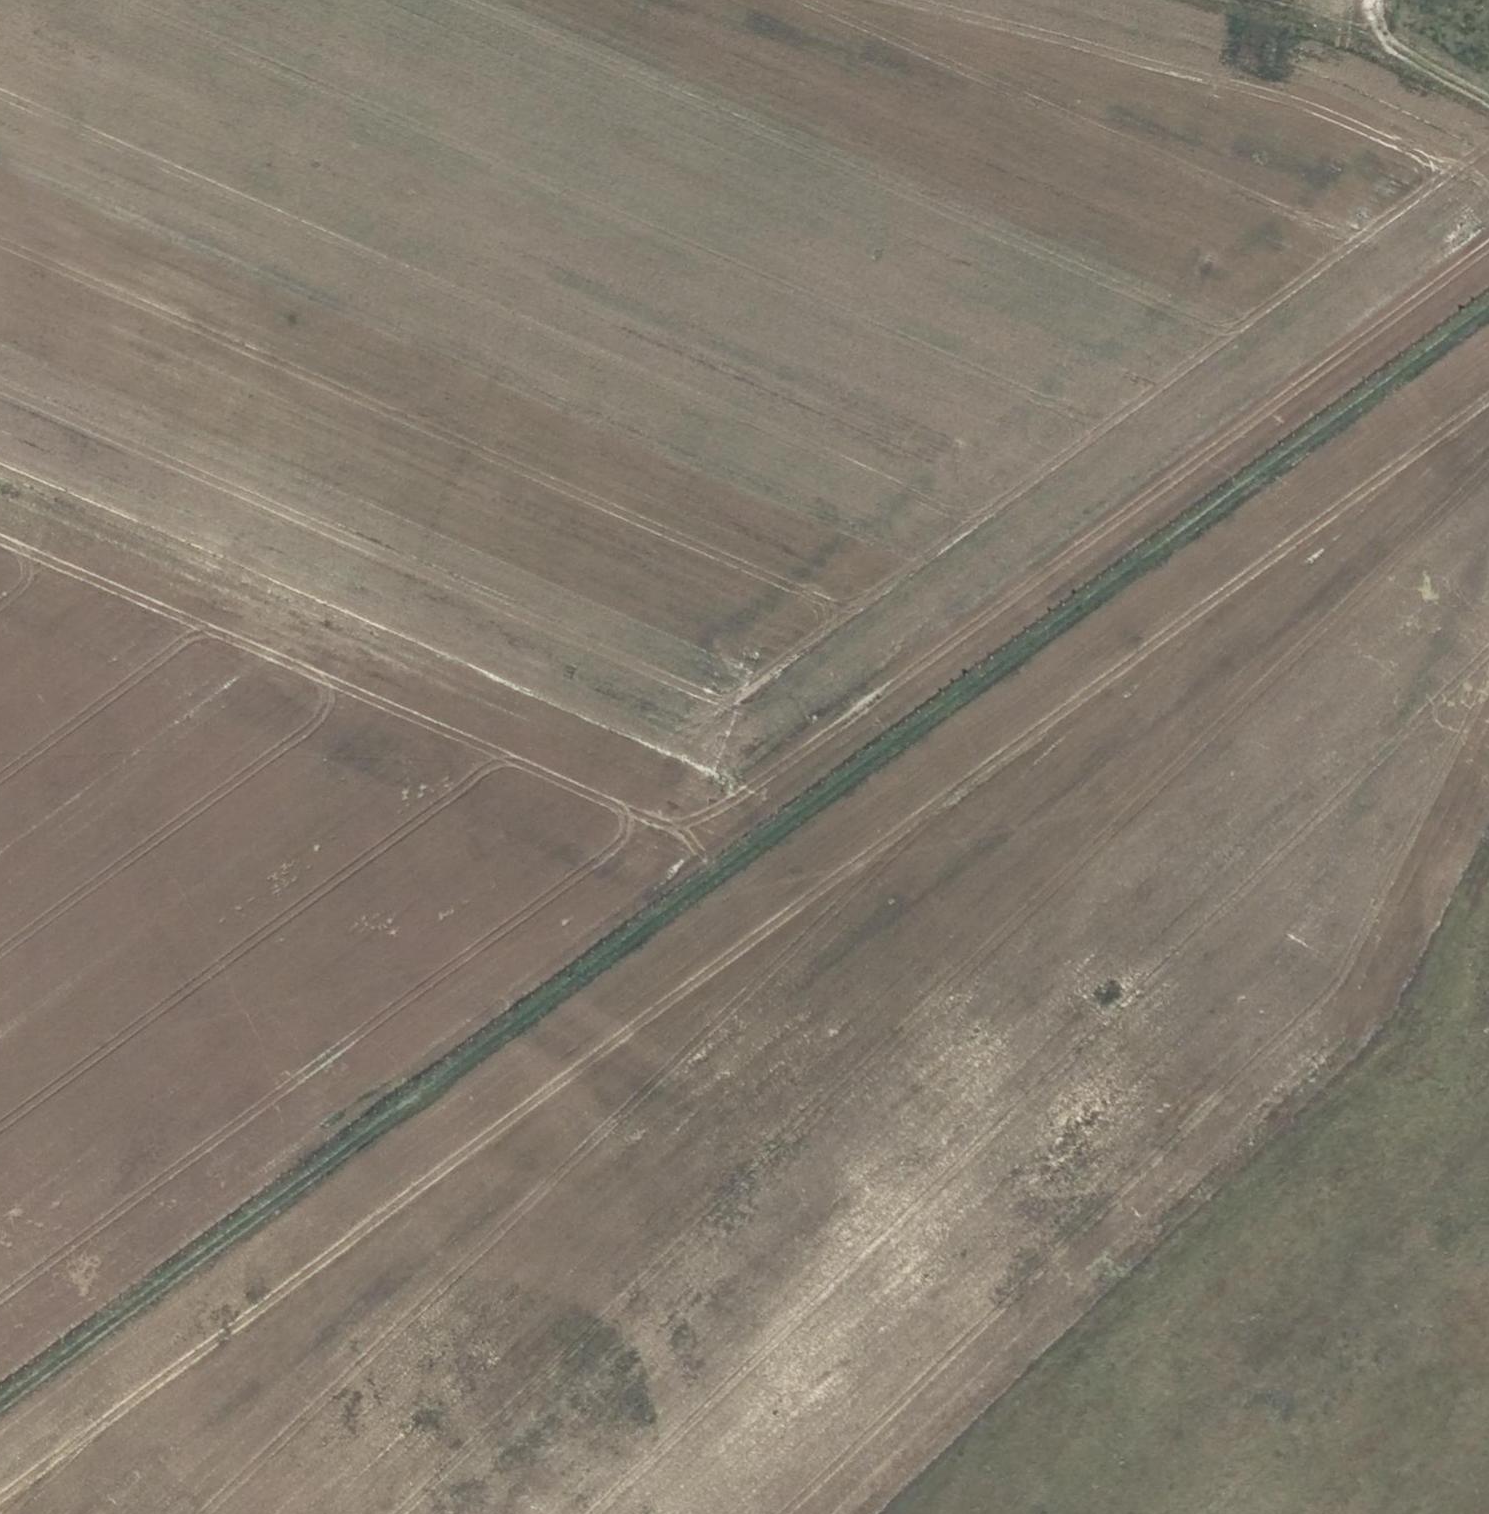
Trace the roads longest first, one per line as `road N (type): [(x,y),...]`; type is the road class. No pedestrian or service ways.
road 1 (track): [(1488,100),(1394,47),(1381,22),(1382,0)]

